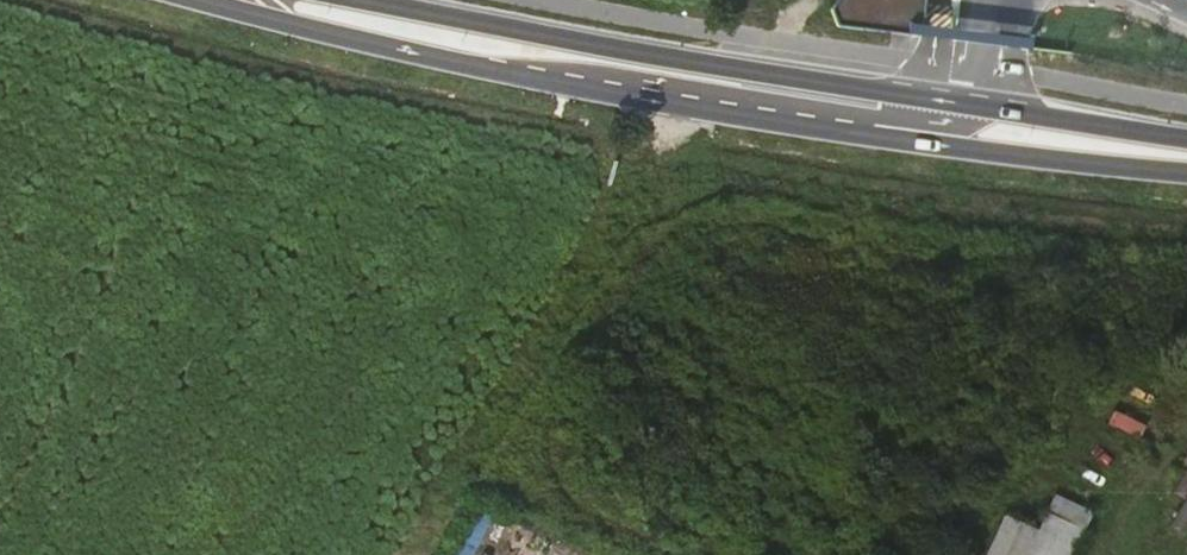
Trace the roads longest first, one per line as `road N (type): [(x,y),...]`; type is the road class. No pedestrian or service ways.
road 1 (primary): [(195,0),(500,73),(876,126)]
road 2 (primary): [(948,101),(361,0)]
road 3 (track): [(422,554),(710,101)]
road 4 (primary): [(876,126),(948,147),(1186,174)]
road 5 (primary): [(1186,139),(948,101)]

